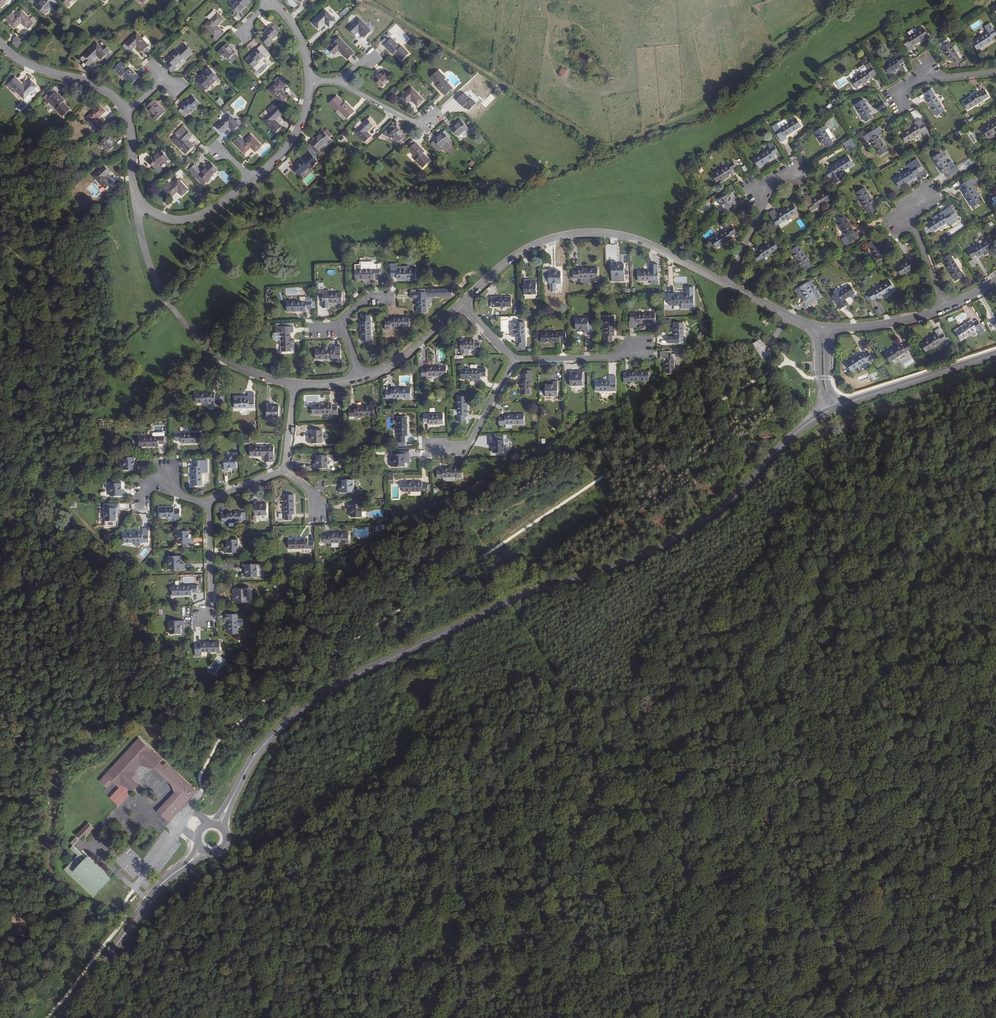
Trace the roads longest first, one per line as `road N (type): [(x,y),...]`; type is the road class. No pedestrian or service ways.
road 1 (tertiary): [(831,409),(789,438),(713,516),(660,549),(511,601),(335,687),(265,743),(219,827)]
road 2 (track): [(511,601),(780,1017)]
road 3 (residential): [(728,284),(645,245),(585,236),(526,252),(463,305)]
road 4 (tertiary): [(202,849),(157,890),(64,1017)]
road 5 (tertiary): [(995,353),(831,409)]
road 6 (residential): [(128,113),(96,86),(22,62),(0,45)]
road 7 (residential): [(728,284),(759,216),(762,191),(792,172),(802,177)]
road 8 (residential): [(515,360),(466,449),(427,450)]
road 9 (residential): [(137,203),(174,221),(195,220),(252,183)]
road 10 (residential): [(463,305),(410,358),(363,385)]
road 11 (residential): [(945,308),(904,216),(926,198)]
road 12 (residential): [(945,308),(893,323),(824,328)]
road 13 (residential): [(515,360),(610,358),(636,347)]
road 14 (residential): [(995,73),(946,78),(929,61),(899,100)]
road 15 (residential): [(252,183),(297,138),(309,82)]

